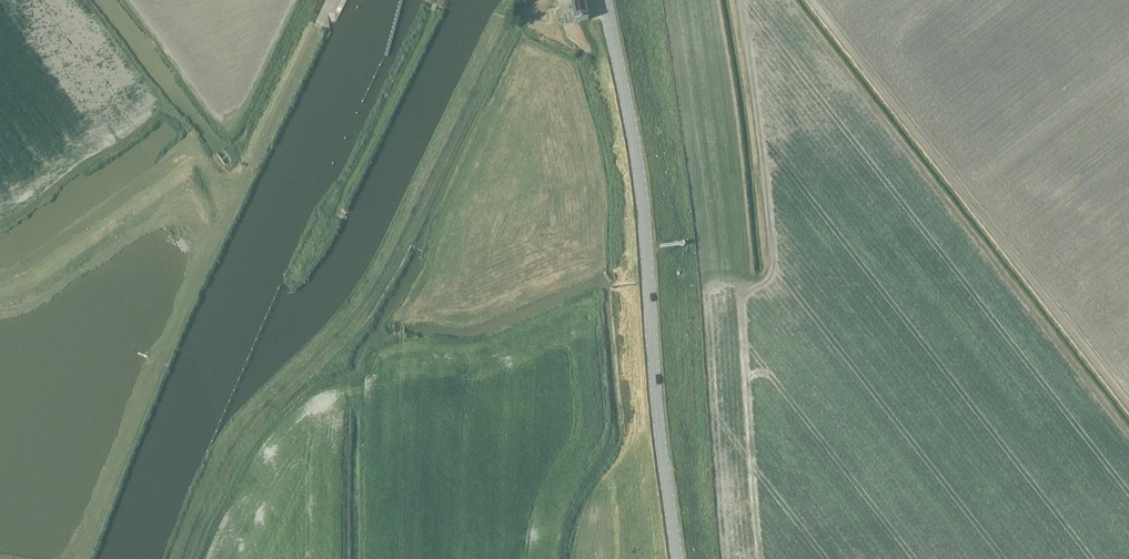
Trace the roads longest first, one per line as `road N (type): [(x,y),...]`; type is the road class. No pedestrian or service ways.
road 1 (tertiary): [(678,558),(637,157),(604,0)]

